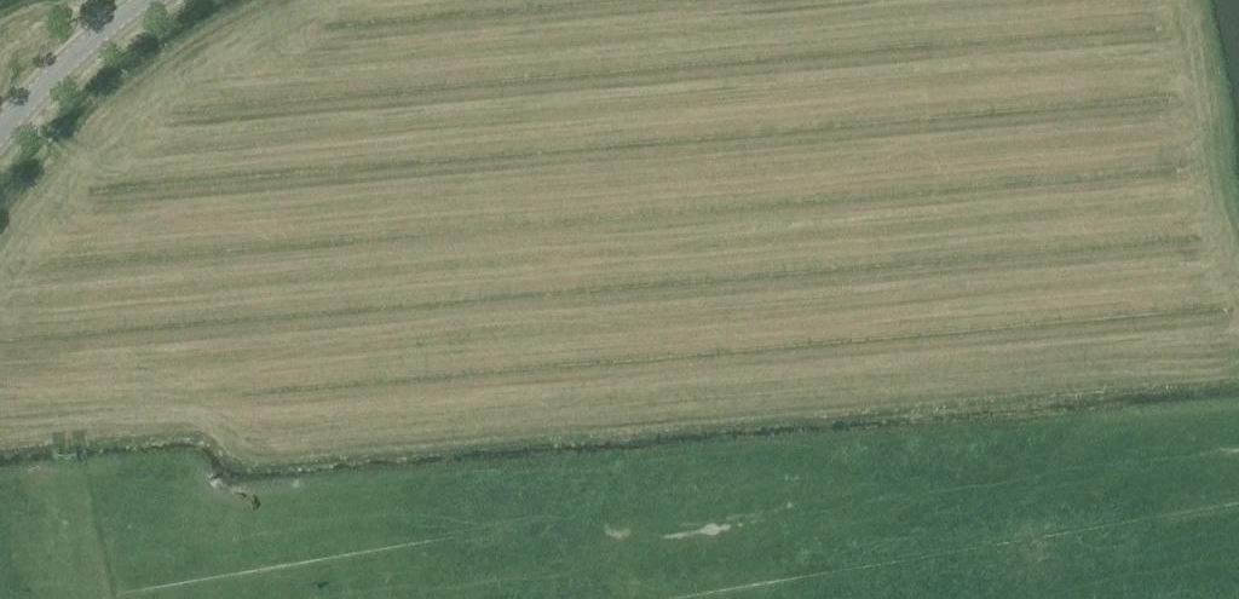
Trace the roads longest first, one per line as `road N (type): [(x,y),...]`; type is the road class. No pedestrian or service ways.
road 1 (secondary): [(0,131),(75,53),(144,0)]

